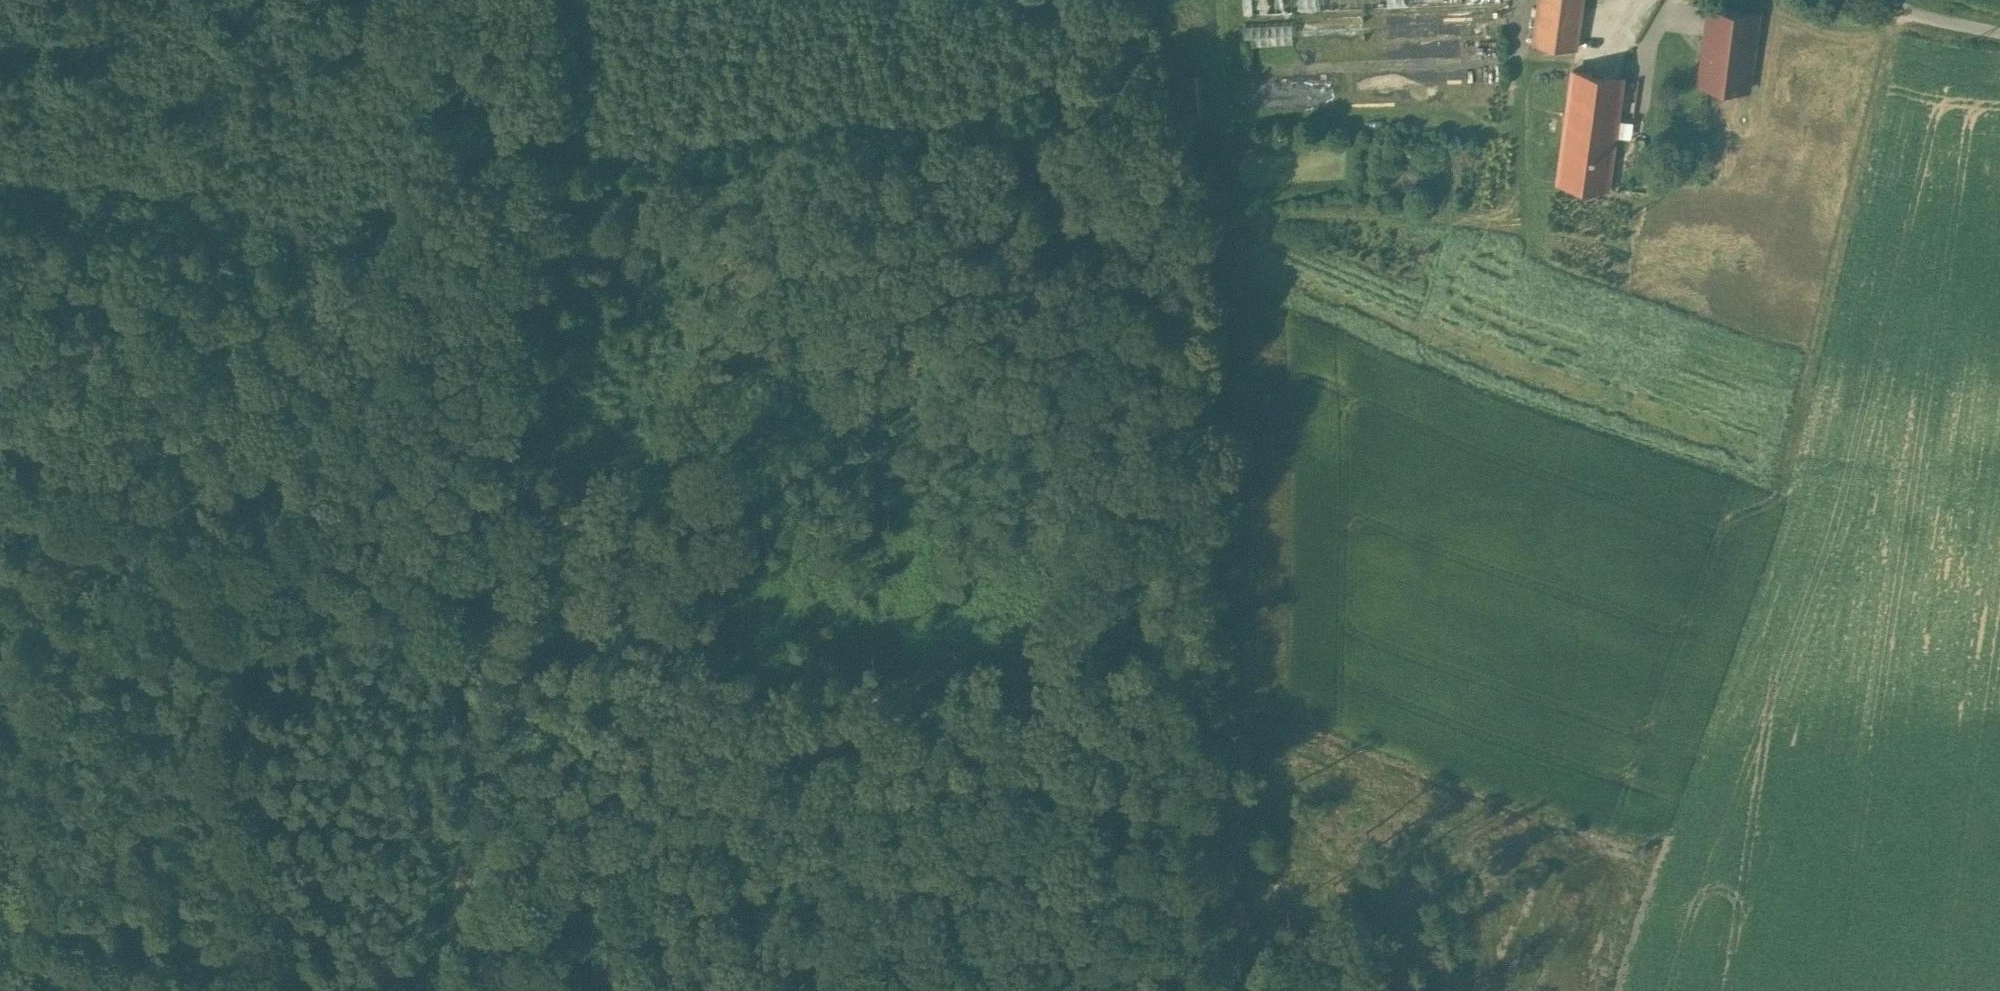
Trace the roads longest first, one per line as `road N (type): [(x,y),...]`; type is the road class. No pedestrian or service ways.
road 1 (unclassified): [(1999,35),(1904,15),(1874,0)]

